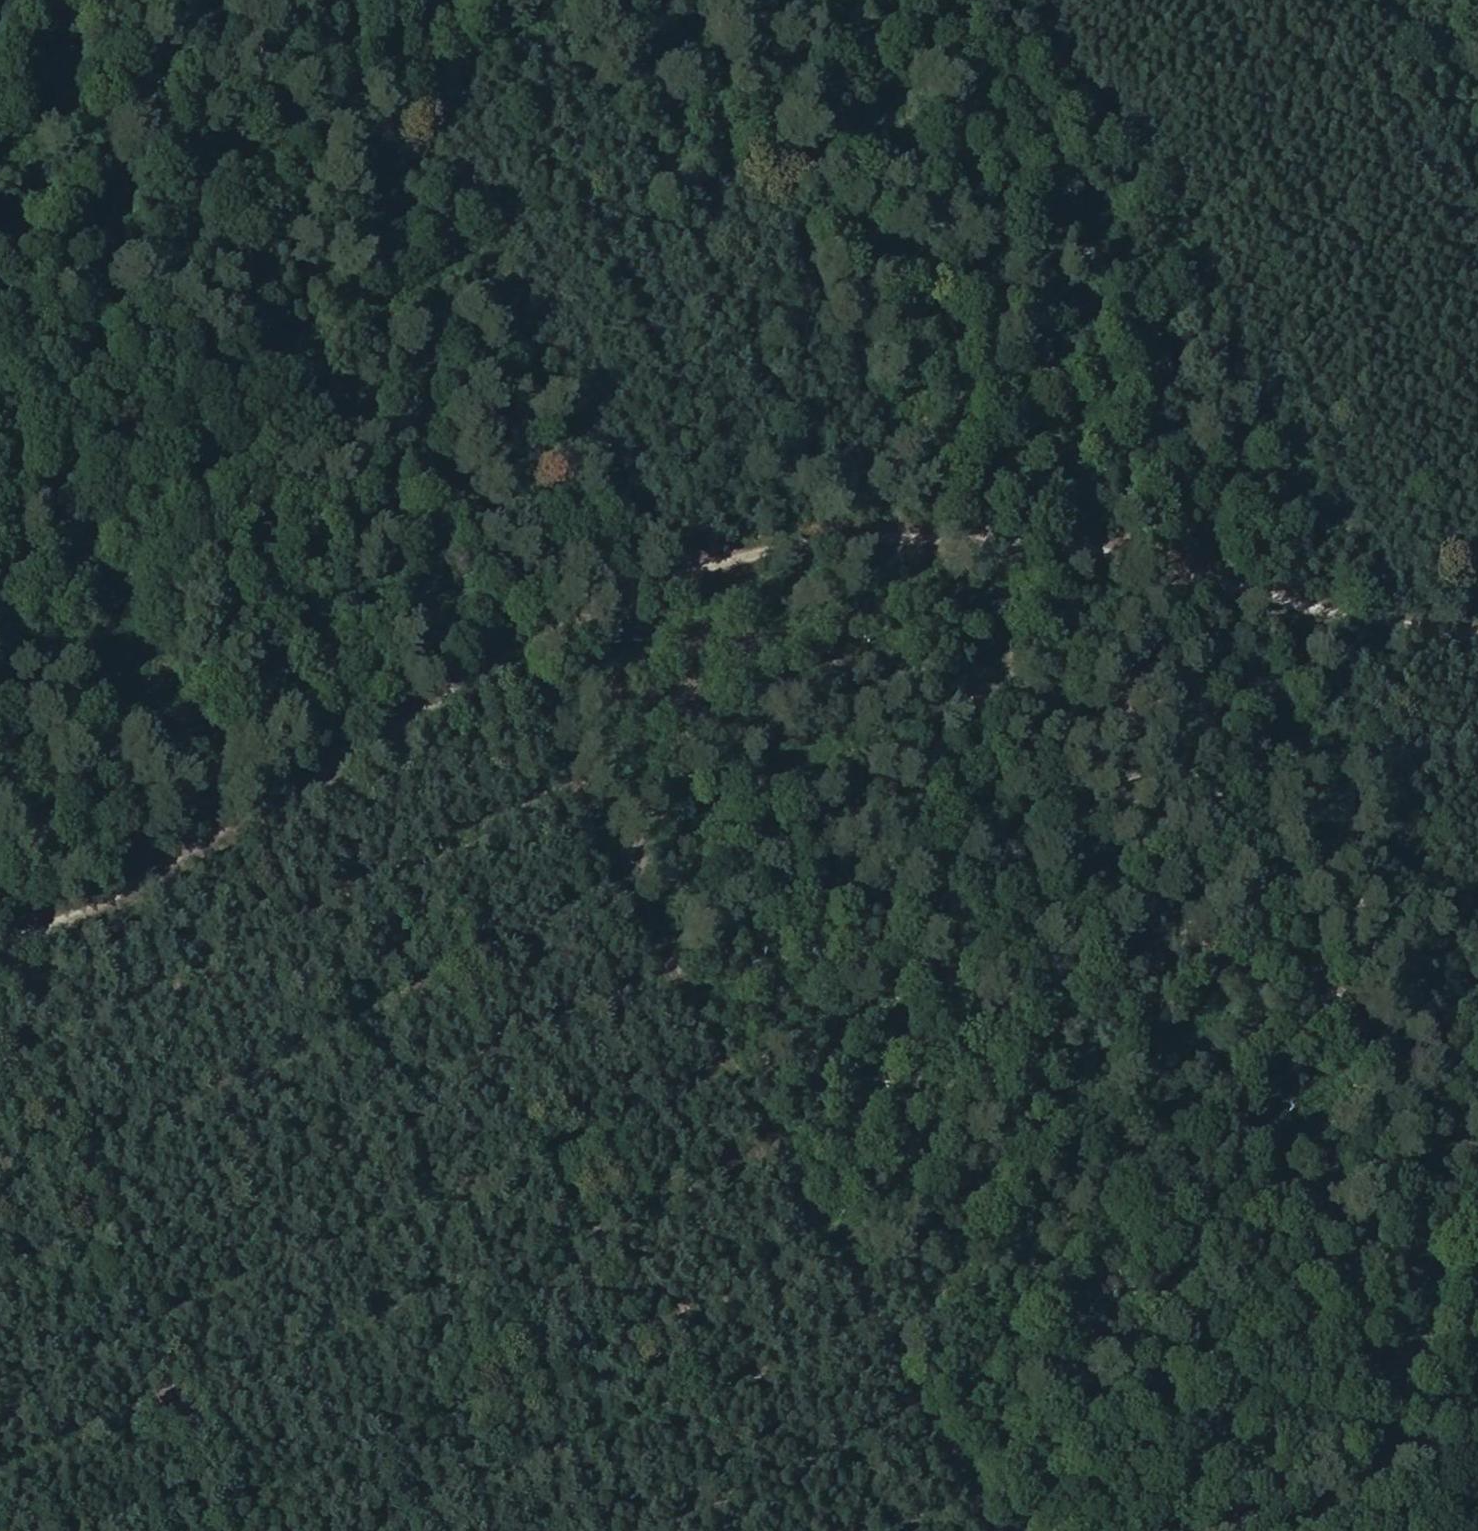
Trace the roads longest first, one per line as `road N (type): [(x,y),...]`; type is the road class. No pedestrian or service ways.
road 1 (track): [(0,946),(104,903),(494,660),(620,599),(829,541),(972,542),(1091,554),(1265,599),(1477,637)]

